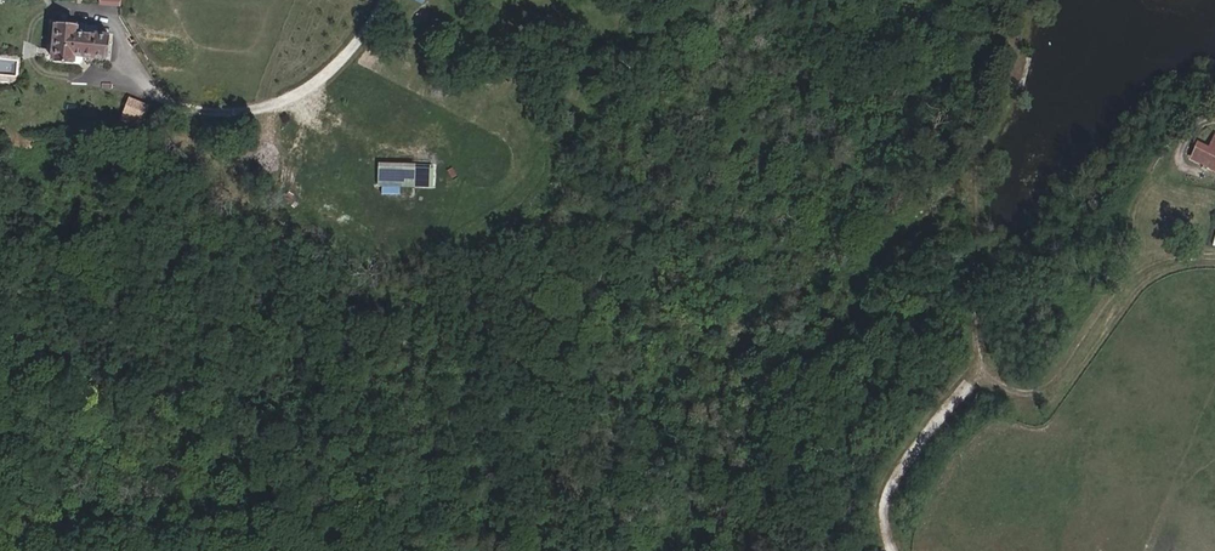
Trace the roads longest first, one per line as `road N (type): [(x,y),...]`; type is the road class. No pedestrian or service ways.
road 1 (track): [(1027,0),(970,182),(977,319),(991,367),(1018,393),(1051,390),(1142,269),(1214,255)]
road 2 (track): [(384,0),(354,50),(306,94),(220,114),(142,95),(107,11),(83,0)]

